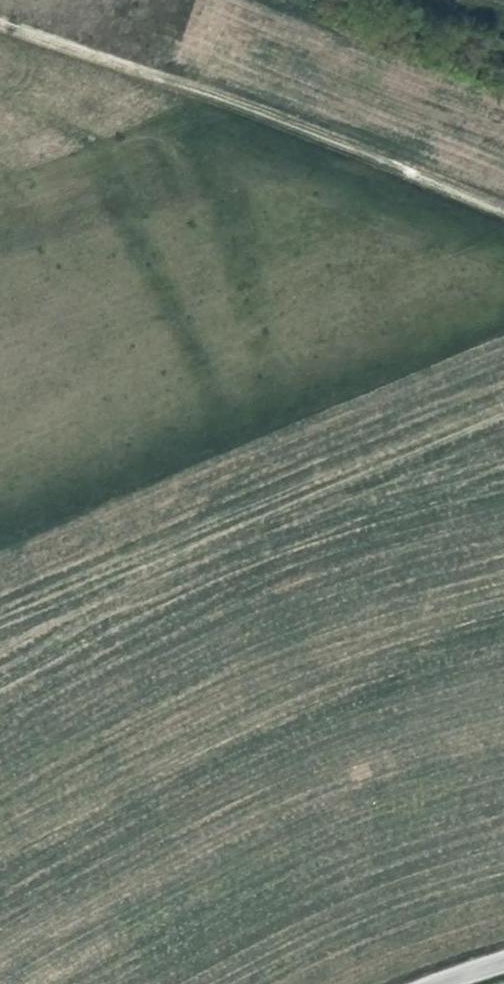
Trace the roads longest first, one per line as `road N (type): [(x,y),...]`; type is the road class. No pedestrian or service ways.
road 1 (track): [(0,14),(503,215)]
road 2 (tertiary): [(361,983),(503,943)]

